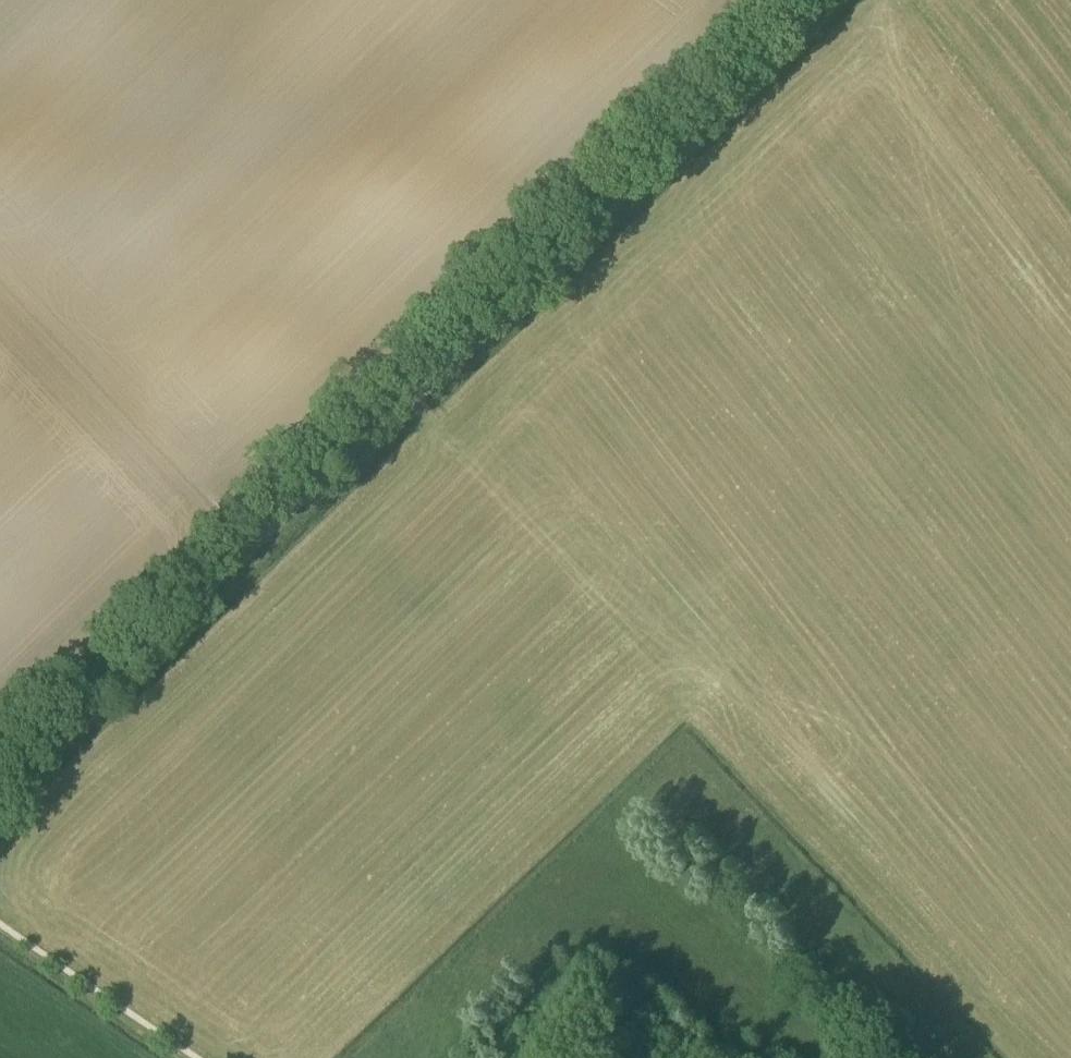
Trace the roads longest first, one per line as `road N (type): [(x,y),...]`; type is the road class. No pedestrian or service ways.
road 1 (unclassified): [(0,778),(823,0)]

